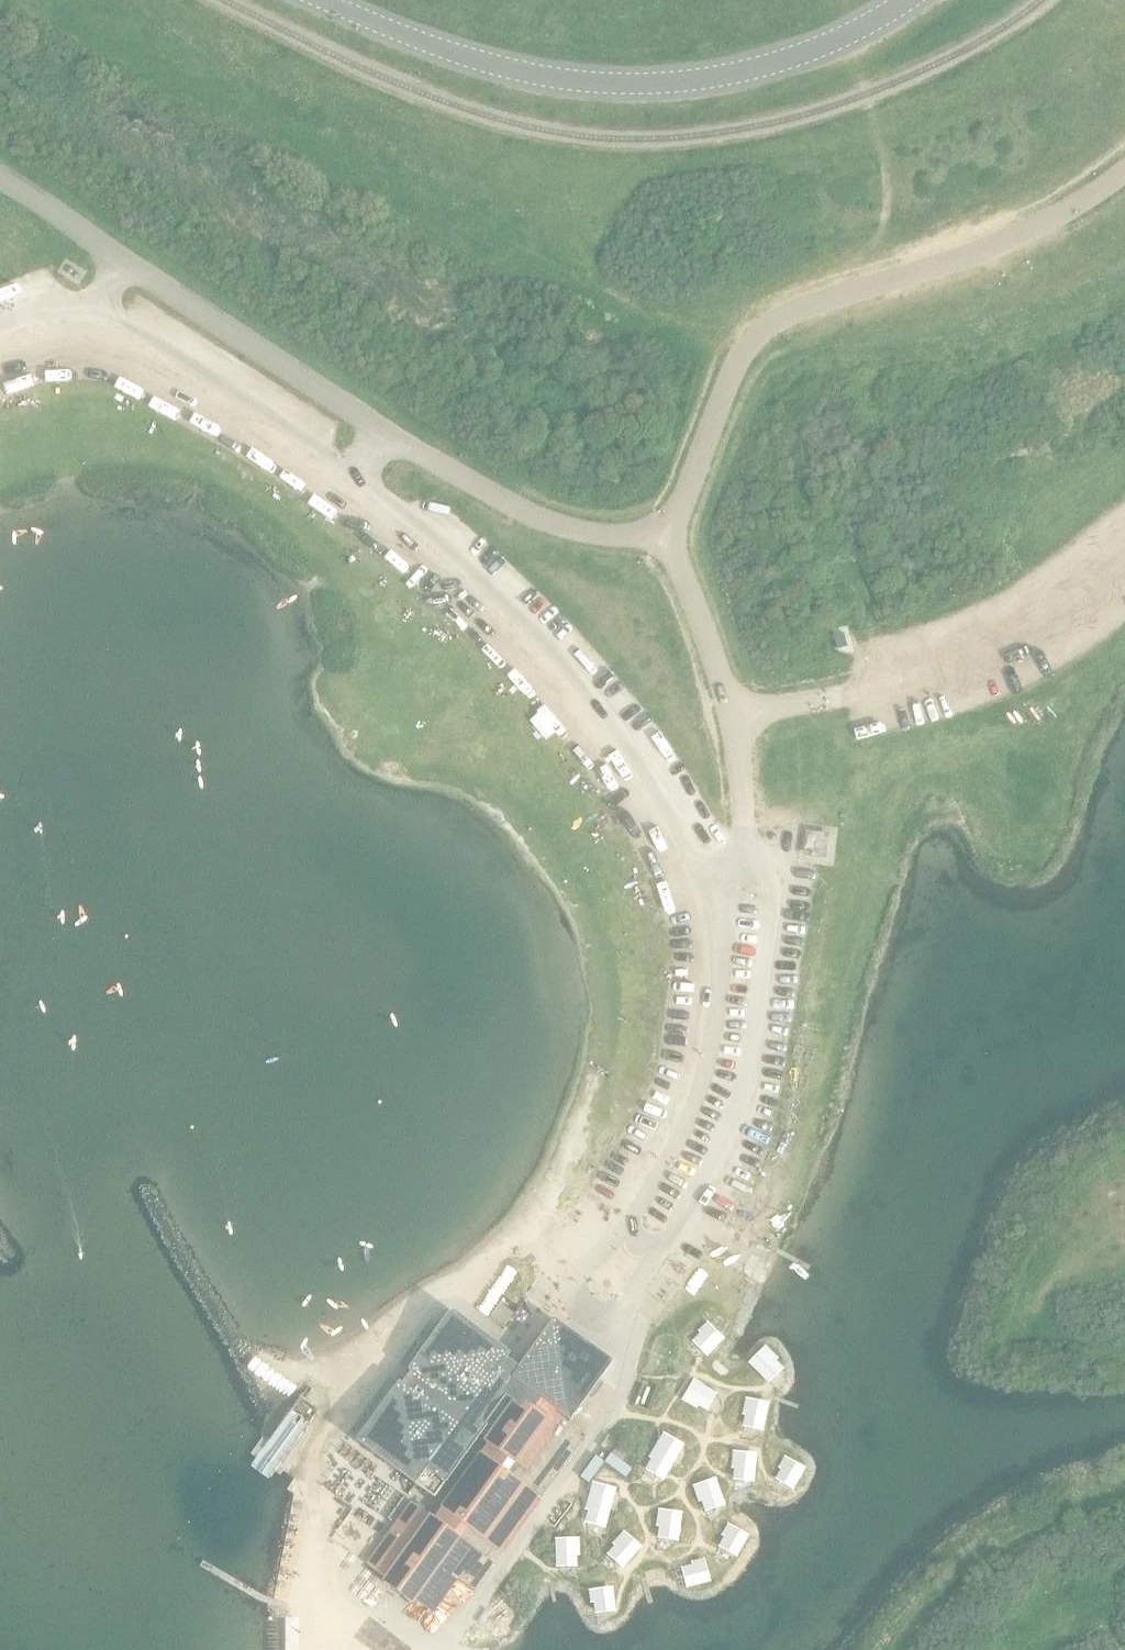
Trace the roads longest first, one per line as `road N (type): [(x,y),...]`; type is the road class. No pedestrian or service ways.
road 1 (tertiary): [(334,0),(485,67),(634,90),(765,67),(820,47),(899,0)]

